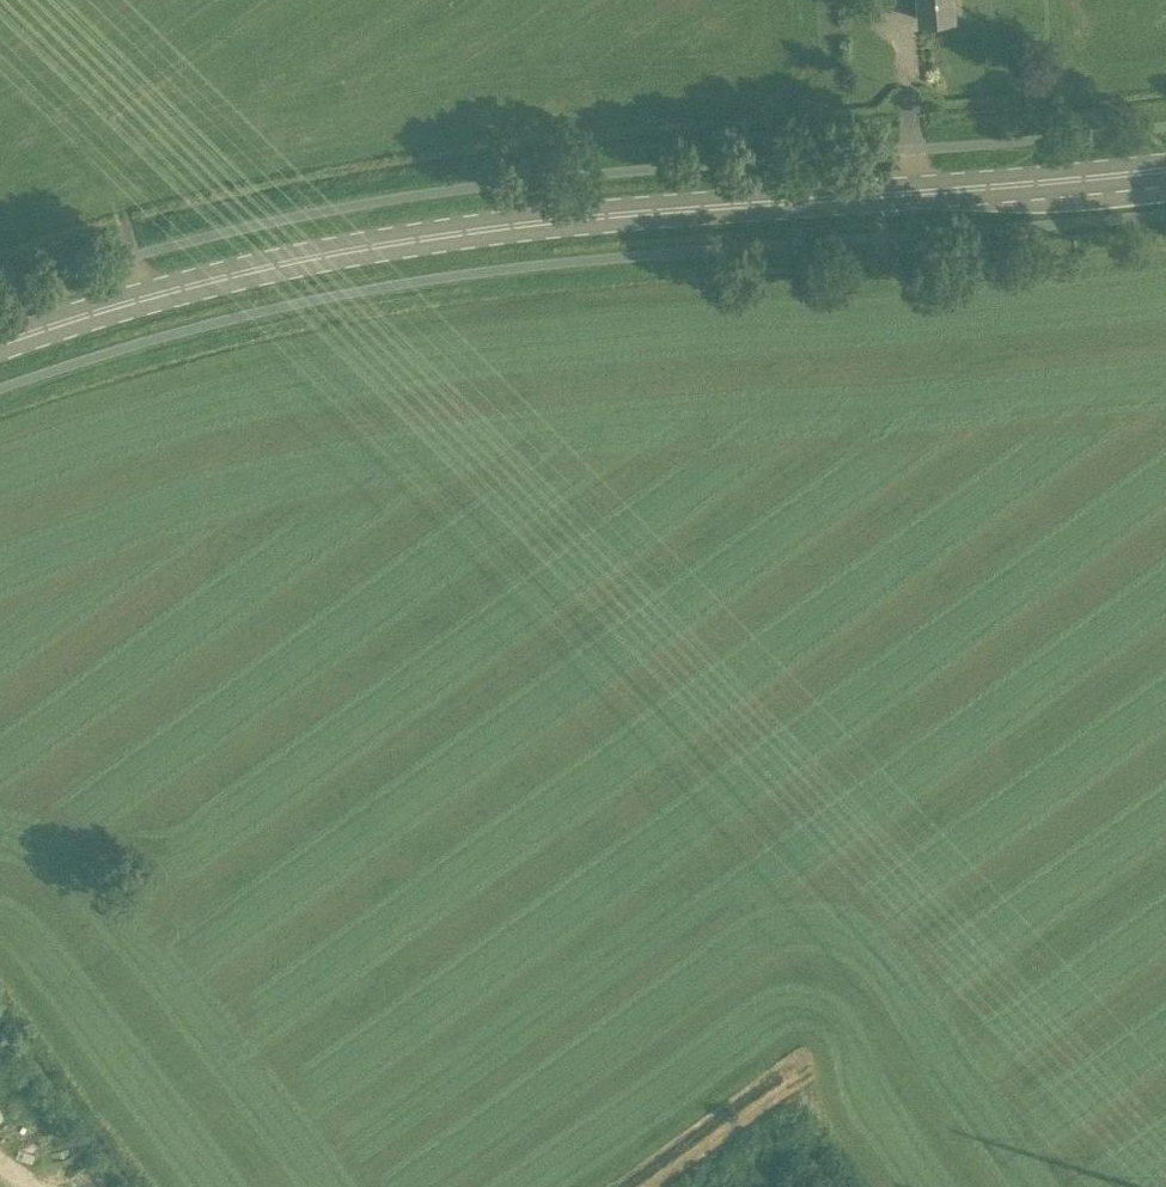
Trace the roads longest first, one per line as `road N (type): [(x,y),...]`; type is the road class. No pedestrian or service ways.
road 1 (primary): [(0,346),(143,298),(405,239),(1165,165)]

